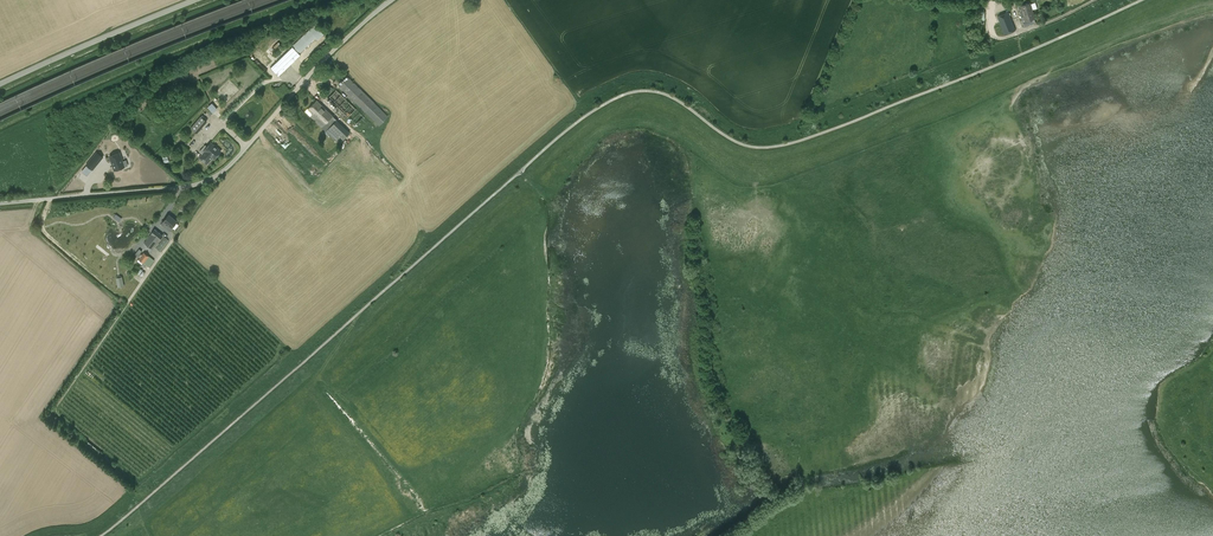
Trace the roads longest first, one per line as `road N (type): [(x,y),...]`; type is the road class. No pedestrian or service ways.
road 1 (track): [(744,535),(808,495),(803,406),(875,258),(859,143),(914,97)]
road 2 (unclassified): [(0,202),(210,180),(392,0)]
road 3 (unclassified): [(0,85),(198,0)]

